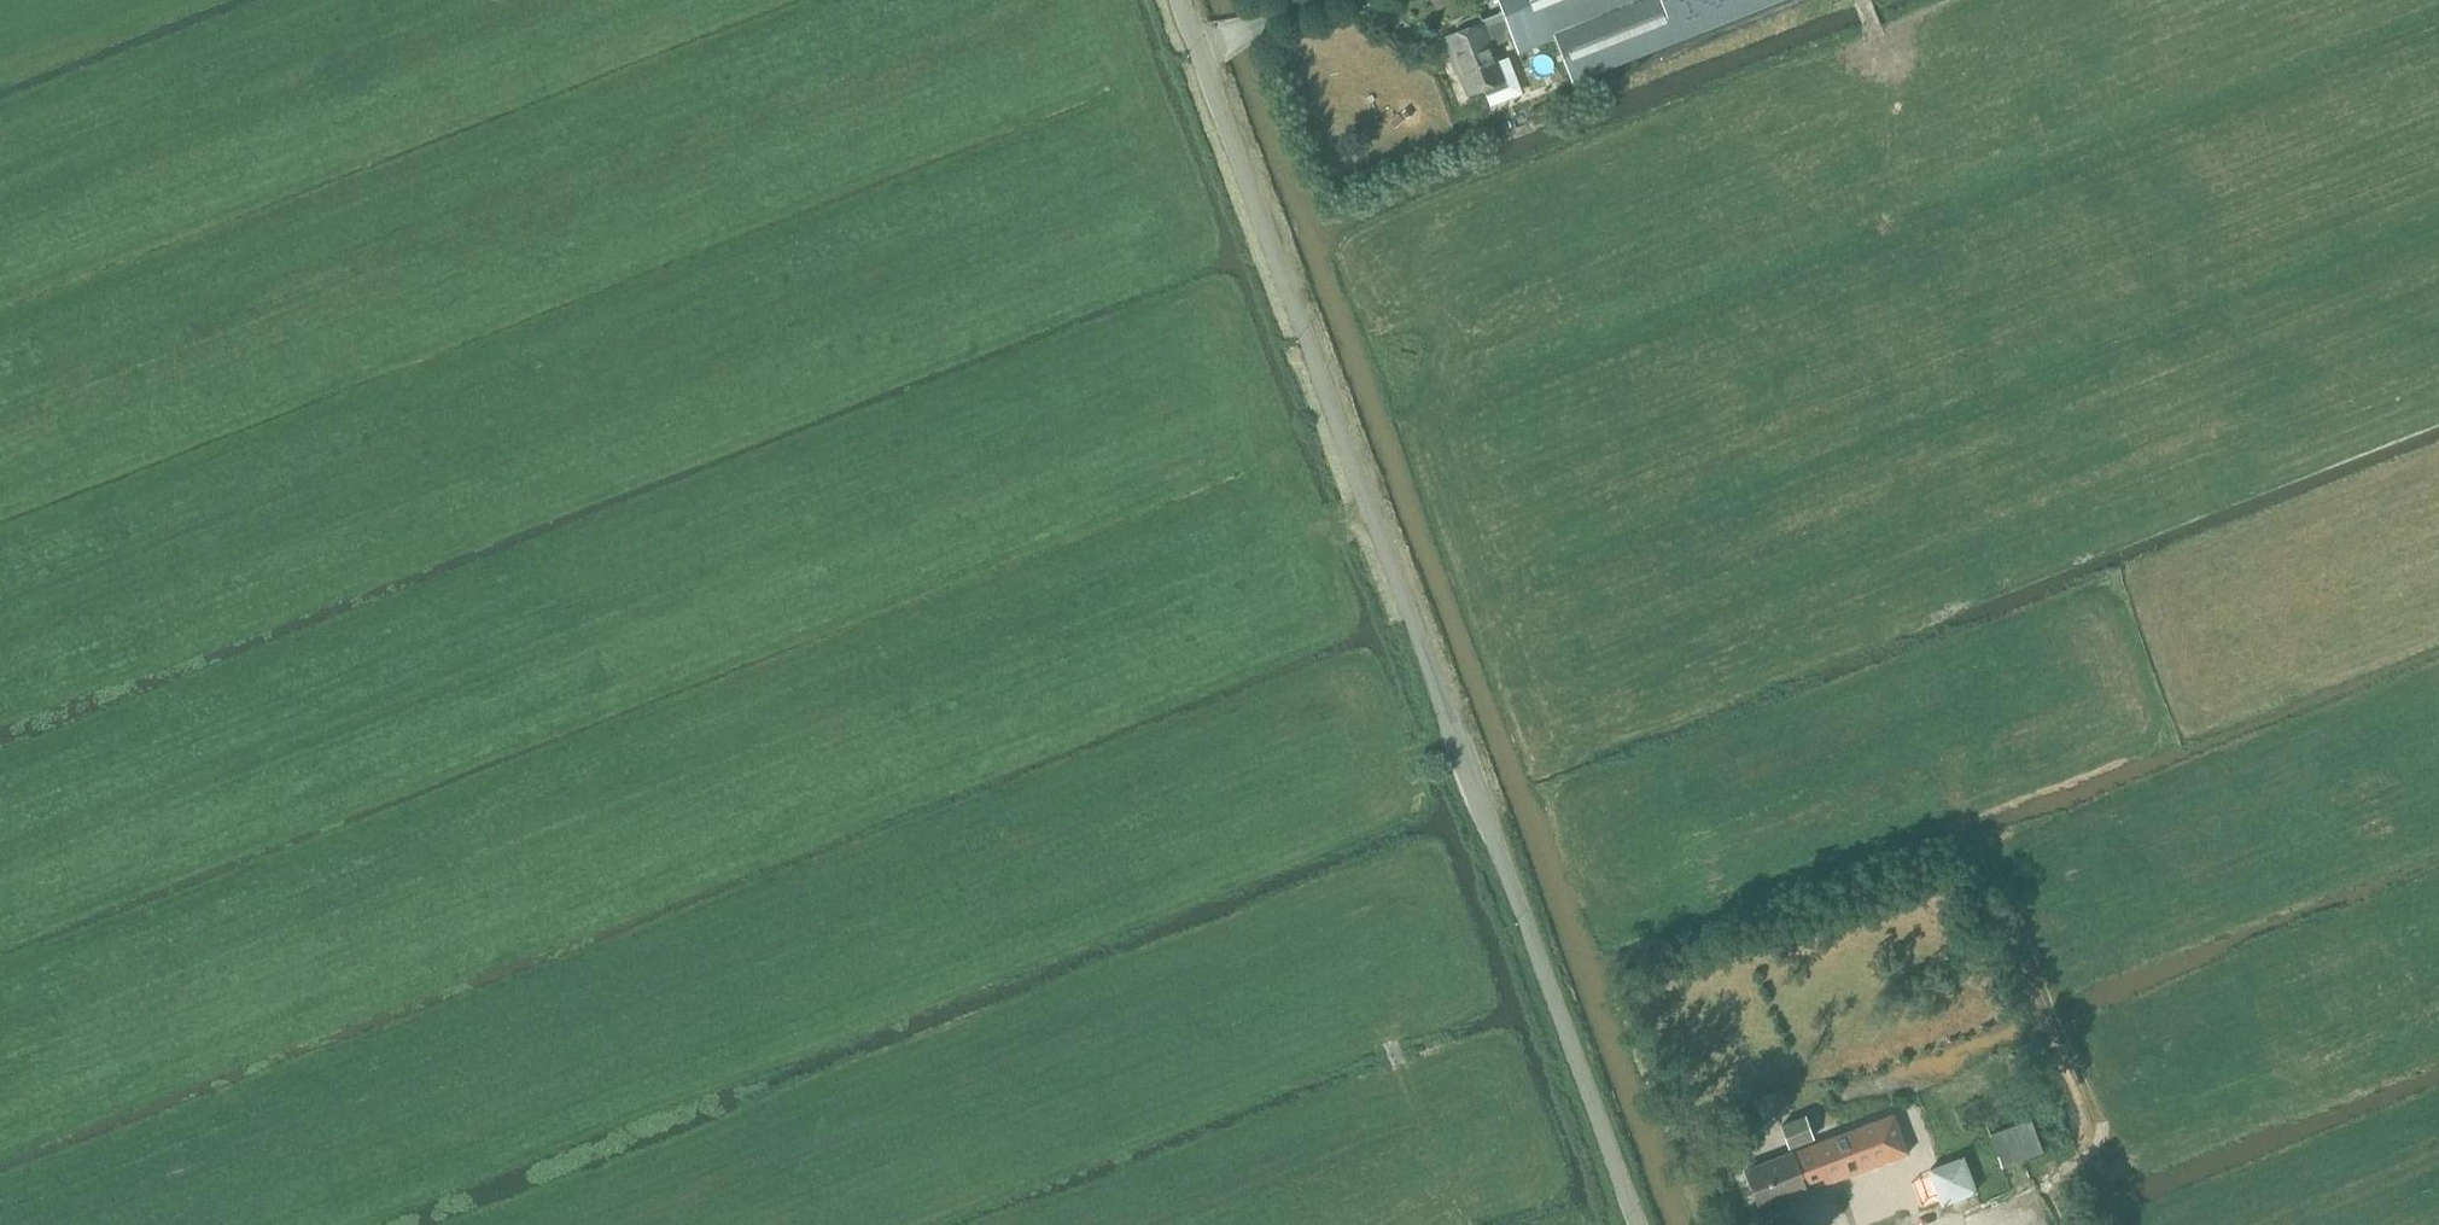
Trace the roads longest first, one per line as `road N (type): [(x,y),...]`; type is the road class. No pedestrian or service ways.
road 1 (unclassified): [(1636,1224),(1181,0)]

